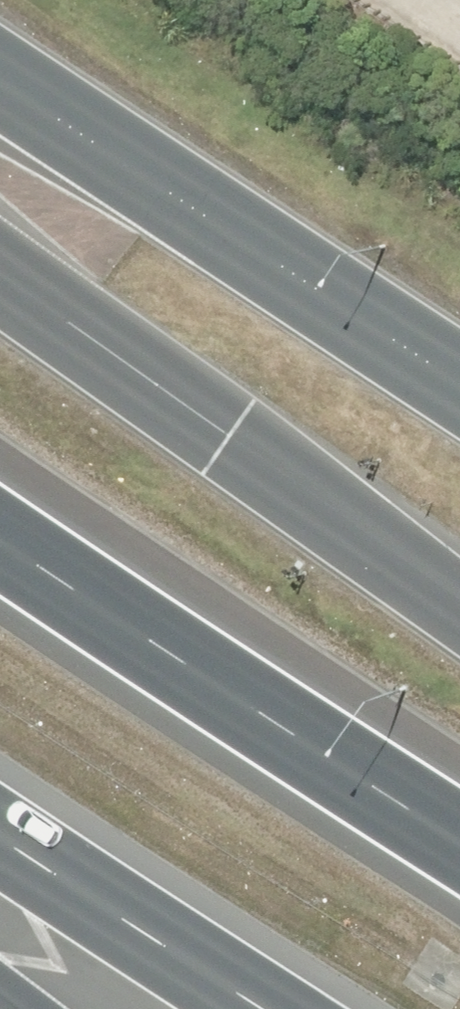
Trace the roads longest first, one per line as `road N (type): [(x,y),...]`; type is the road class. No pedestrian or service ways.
road 1 (motorway): [(0,272),(459,615)]
road 2 (trunk): [(0,77),(459,384)]
road 3 (motorway): [(0,551),(459,852)]
road 4 (motorway): [(240,1008),(0,860)]

